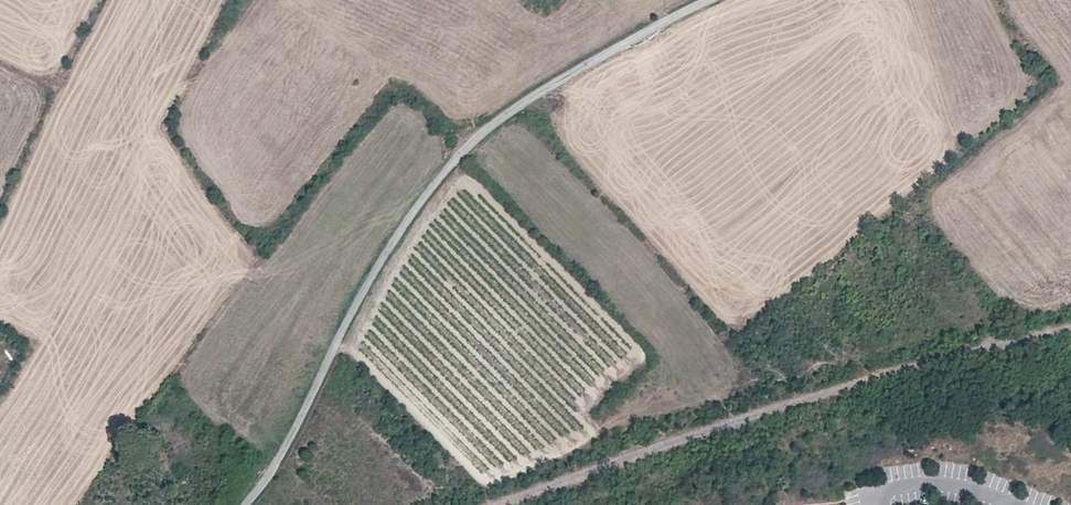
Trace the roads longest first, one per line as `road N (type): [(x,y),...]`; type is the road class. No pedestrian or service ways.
road 1 (track): [(243,504),(276,461),(385,254),(454,158),(533,93),(704,0)]

